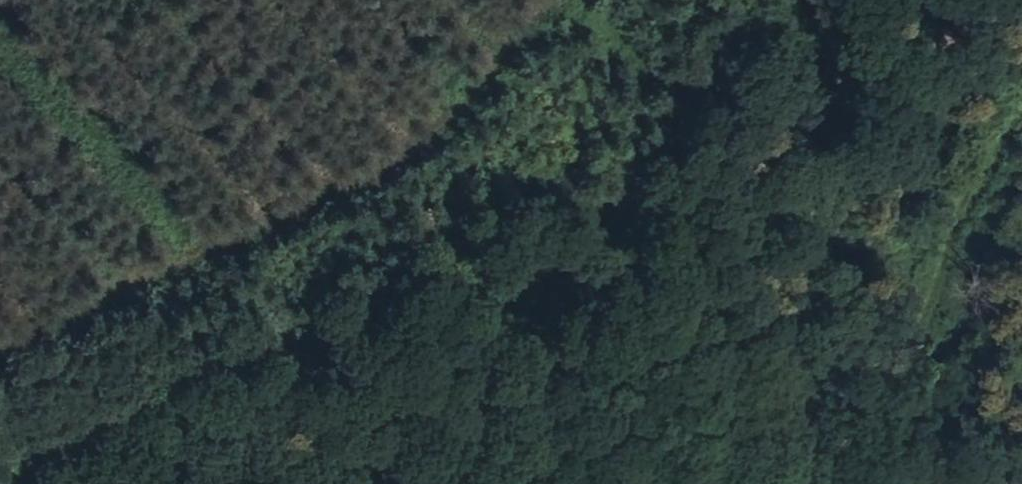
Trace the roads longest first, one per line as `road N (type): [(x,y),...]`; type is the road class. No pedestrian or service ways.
road 1 (track): [(0,473),(102,402),(492,195),(602,178),(654,131),(758,0)]
road 2 (track): [(0,339),(293,206),(477,86),(542,0)]
road 3 (track): [(838,483),(866,441),(928,267),(1021,98)]

